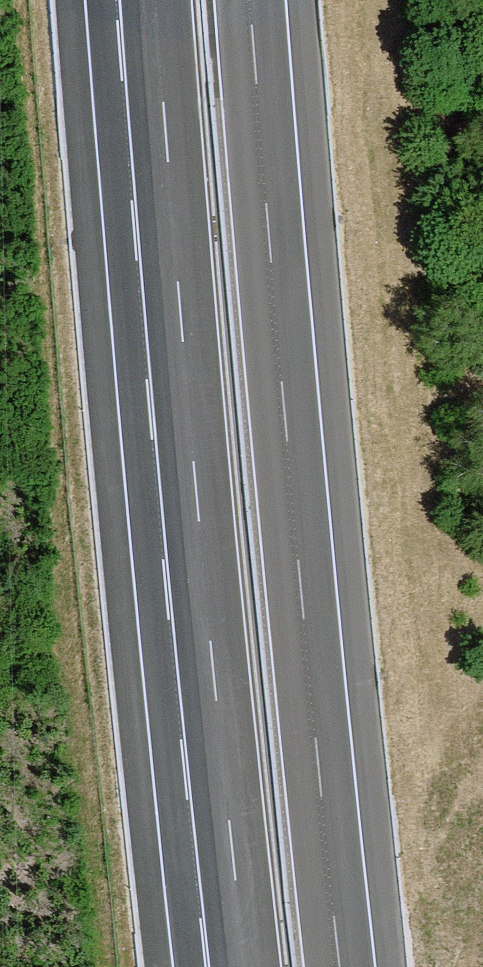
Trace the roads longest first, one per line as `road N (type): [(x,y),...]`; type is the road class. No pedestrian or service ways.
road 1 (motorway): [(343,966),(252,0)]
road 2 (motorway): [(155,0),(178,336),(242,966)]

